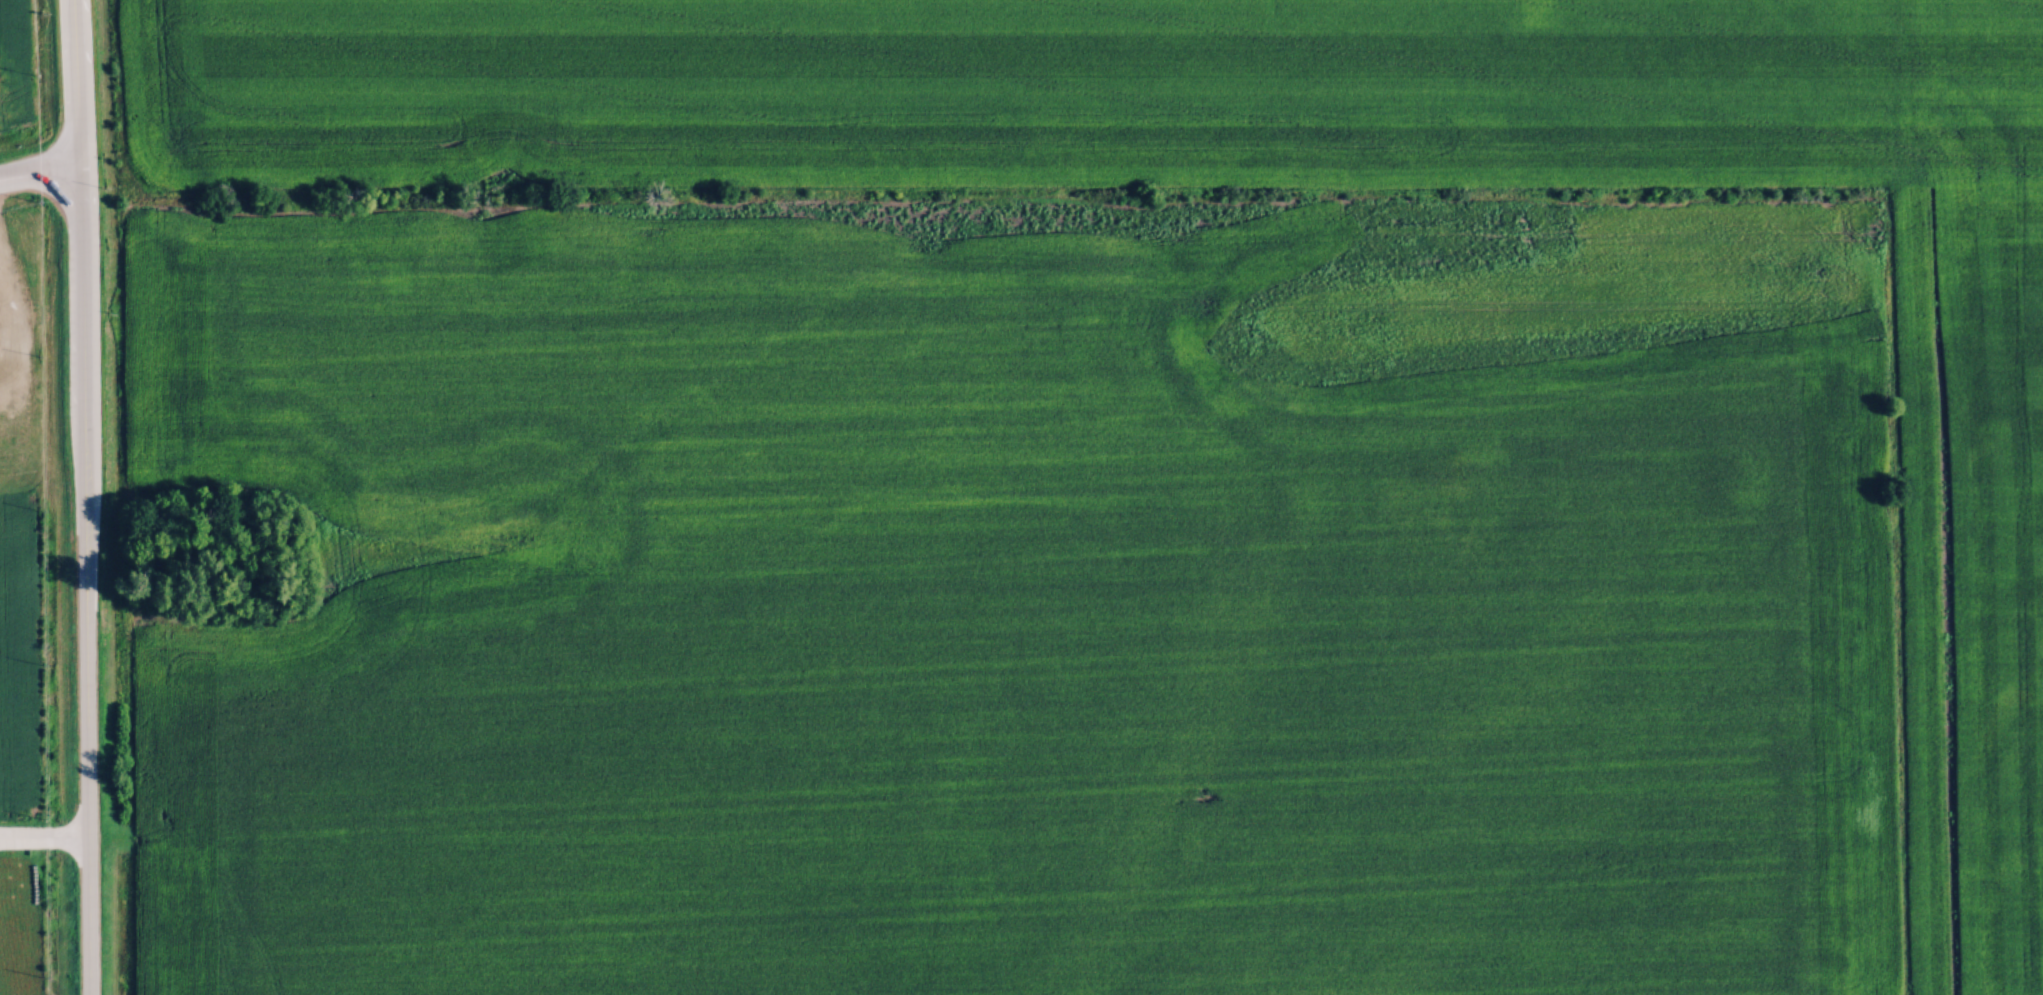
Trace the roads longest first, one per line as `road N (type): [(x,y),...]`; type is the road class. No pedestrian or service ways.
road 1 (secondary): [(88,994),(83,425)]
road 2 (secondary): [(83,425),(79,162)]
road 3 (secondary): [(79,162),(73,0)]

